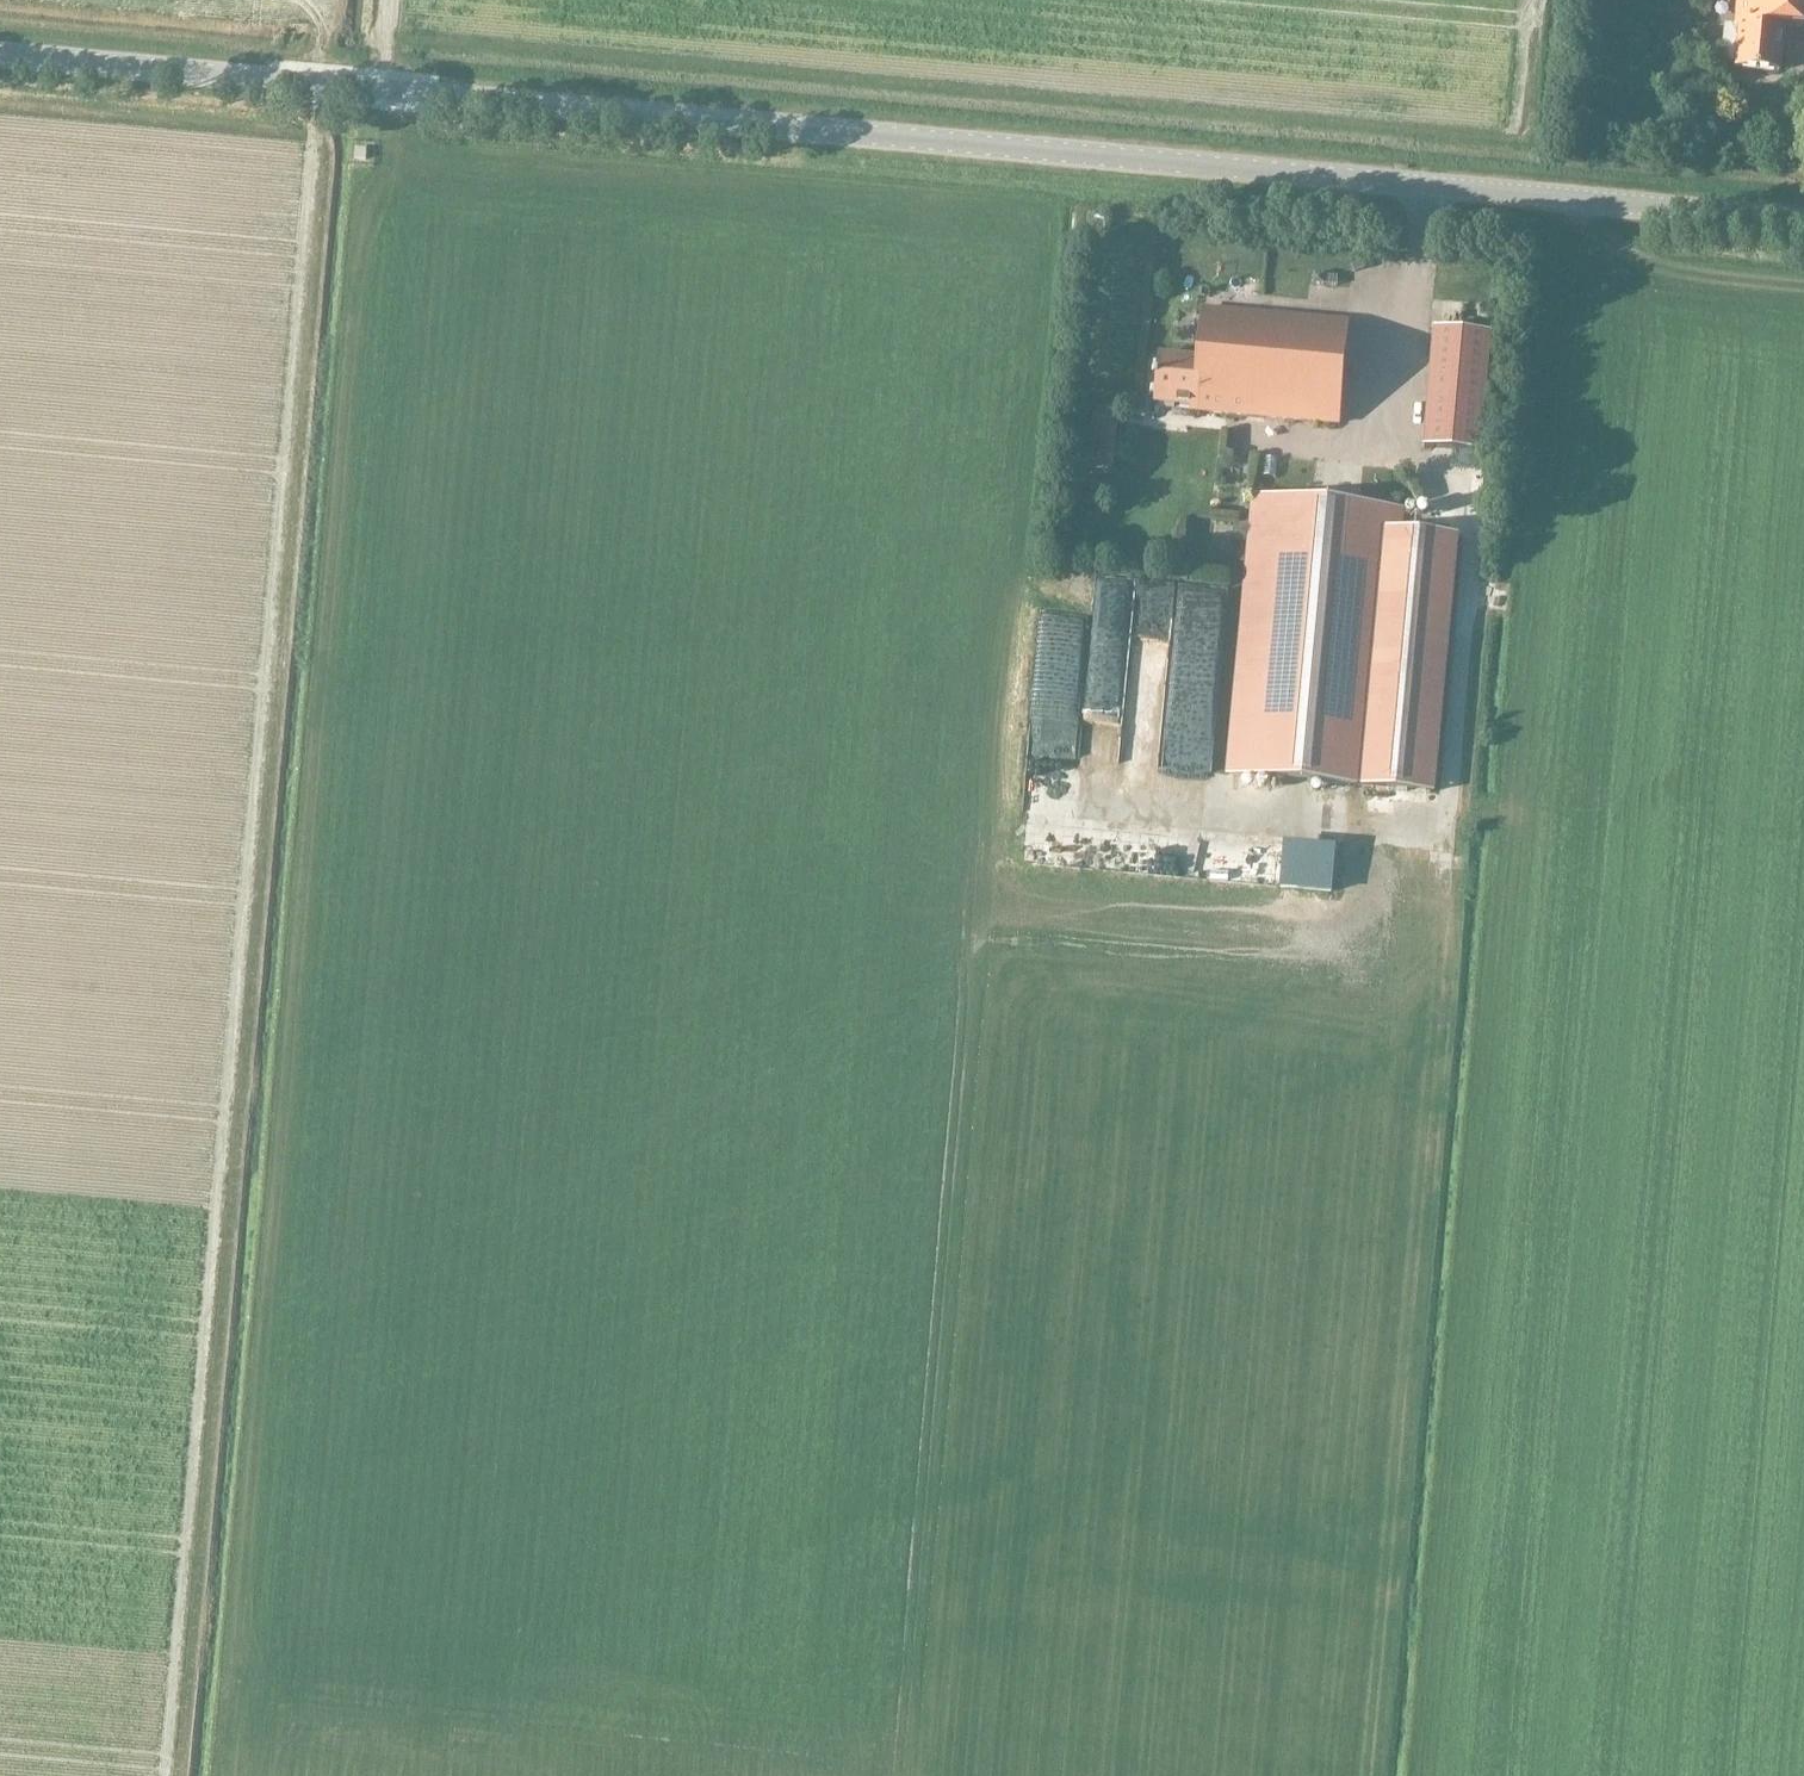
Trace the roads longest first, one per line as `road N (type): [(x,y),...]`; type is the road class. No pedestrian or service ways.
road 1 (unclassified): [(1803,223),(0,57)]

